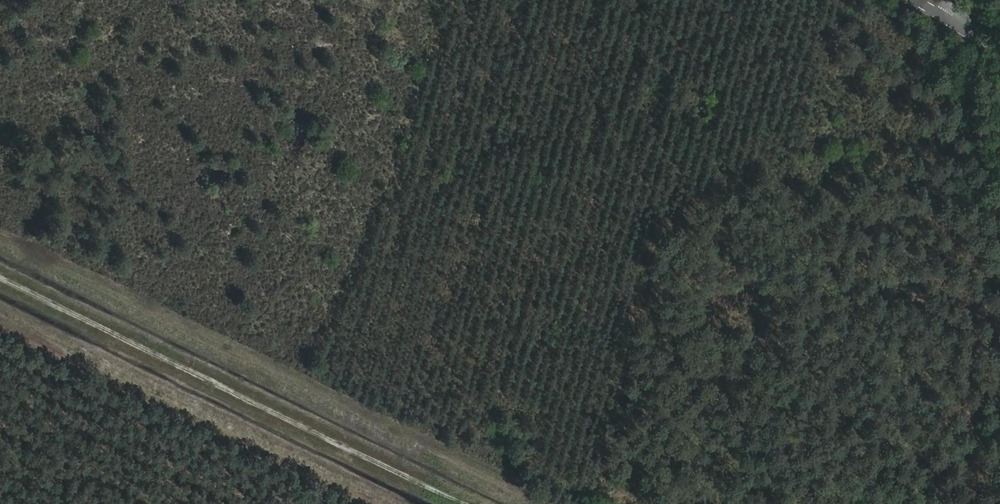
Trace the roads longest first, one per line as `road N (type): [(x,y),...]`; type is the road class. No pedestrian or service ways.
road 1 (track): [(461,503),(0,276)]

